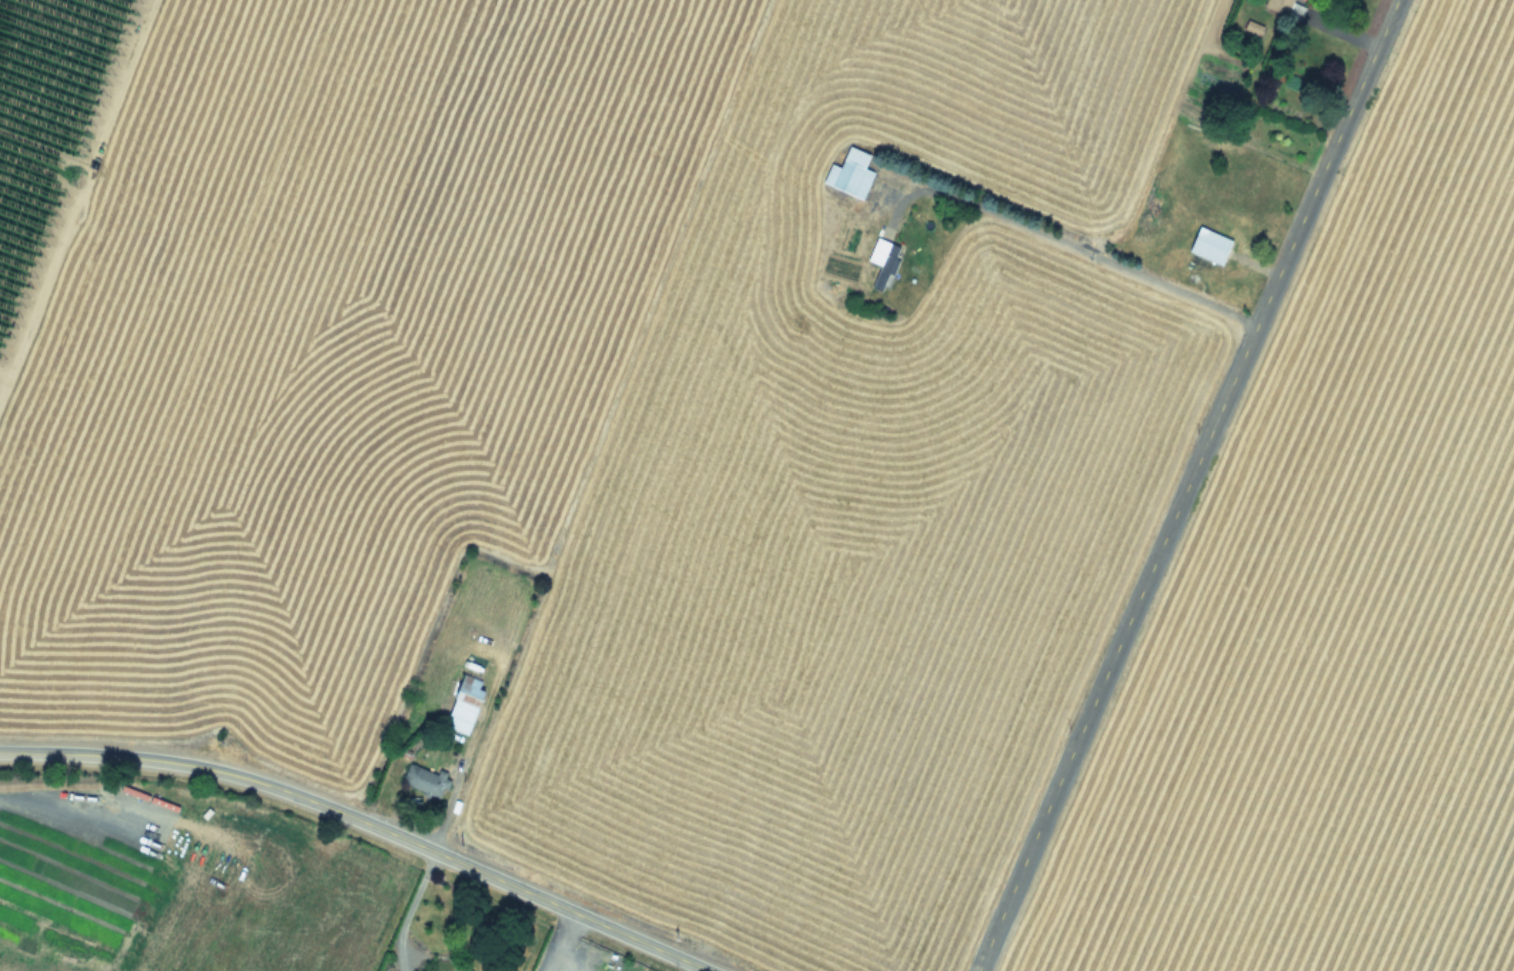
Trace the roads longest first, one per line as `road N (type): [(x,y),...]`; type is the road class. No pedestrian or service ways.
road 1 (residential): [(977,970),(1396,0)]
road 2 (tertiary): [(709,970),(239,776),(135,757),(0,751)]

